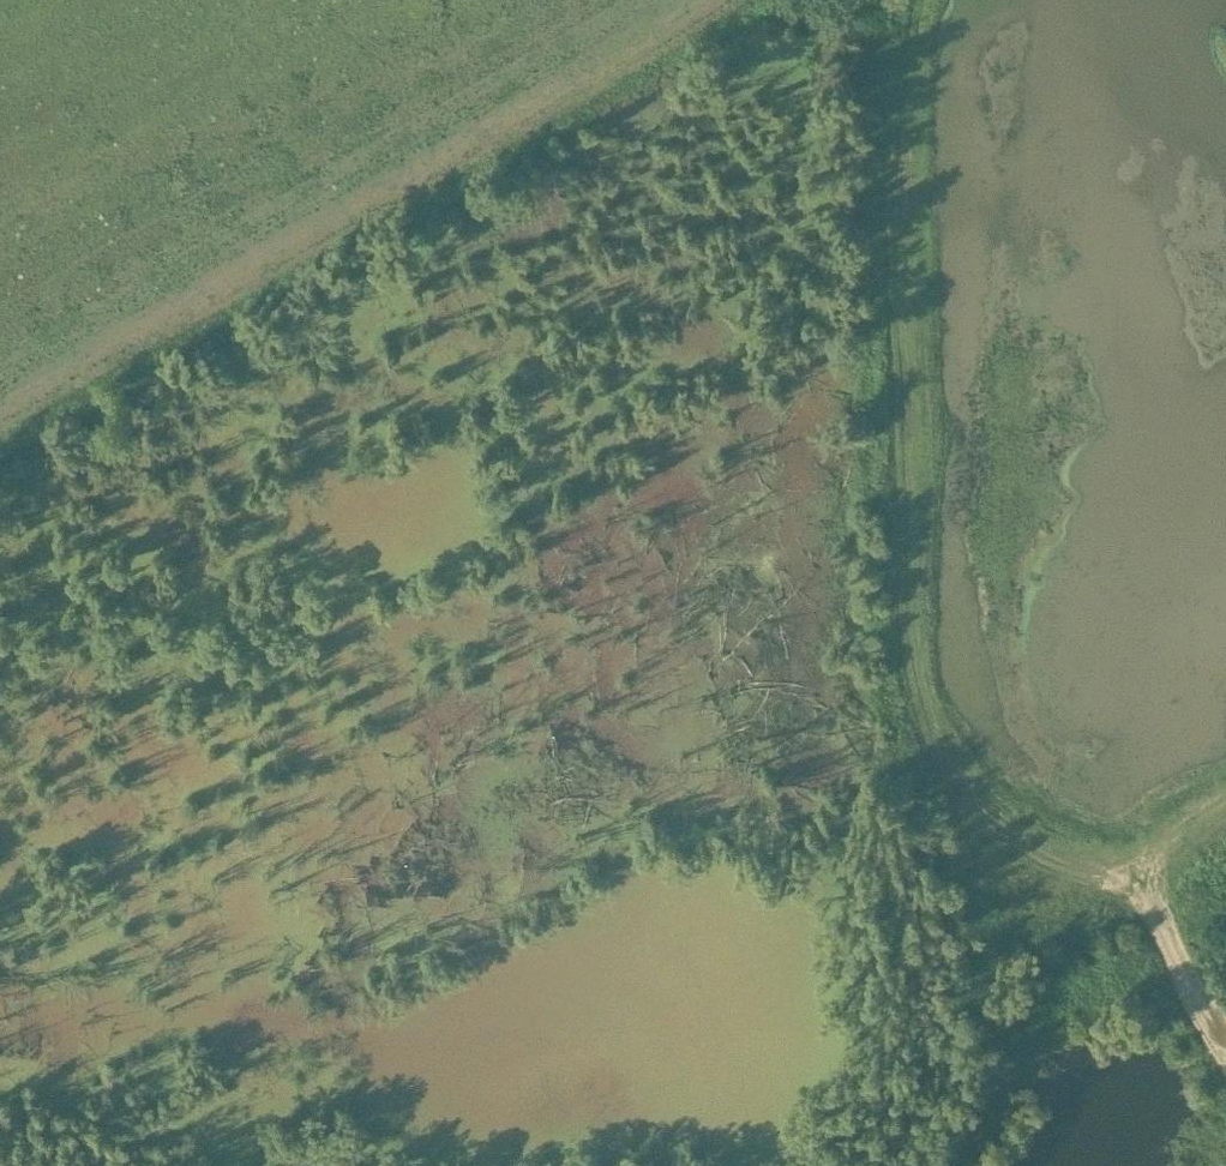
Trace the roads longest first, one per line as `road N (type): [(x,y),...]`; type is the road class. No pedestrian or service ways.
road 1 (track): [(1194,815),(1162,851),(1158,908),(1176,959),(1225,1042)]

